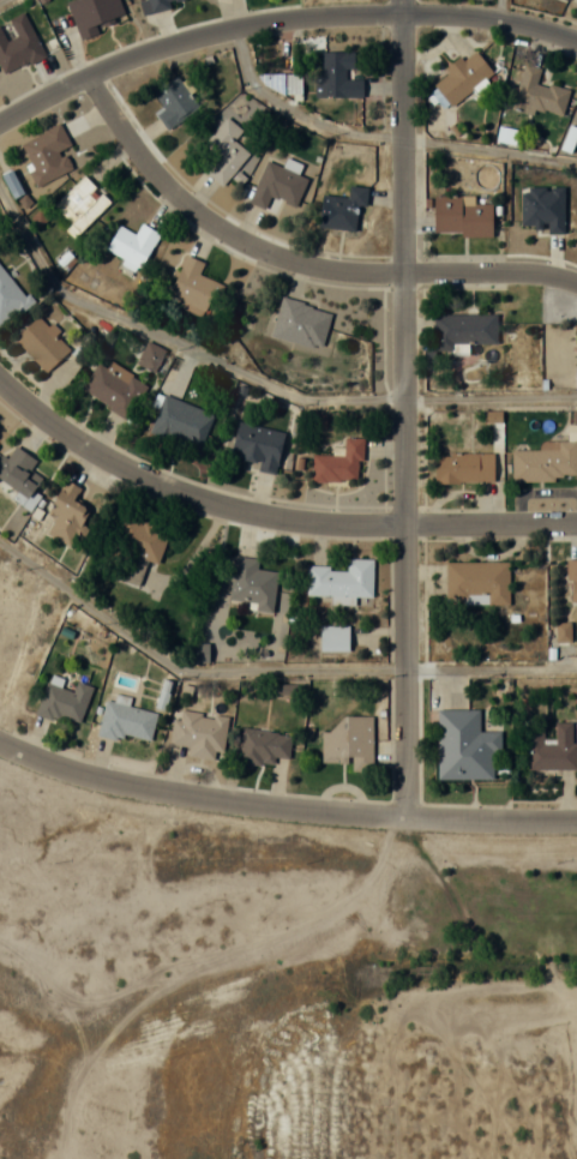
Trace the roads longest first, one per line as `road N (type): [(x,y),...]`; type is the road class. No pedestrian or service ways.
road 1 (residential): [(405,817),(401,0)]
road 2 (residential): [(576,523),(365,528),(241,515),(112,463),(0,382)]
road 3 (residential): [(0,121),(86,76),(280,24),(401,13),(576,41)]
road 4 (residential): [(576,820),(336,813),(192,797),(92,777),(0,745)]
road 5 (residential): [(86,76),(161,176),(216,224),(280,257),(344,272),(530,271),(576,282)]

